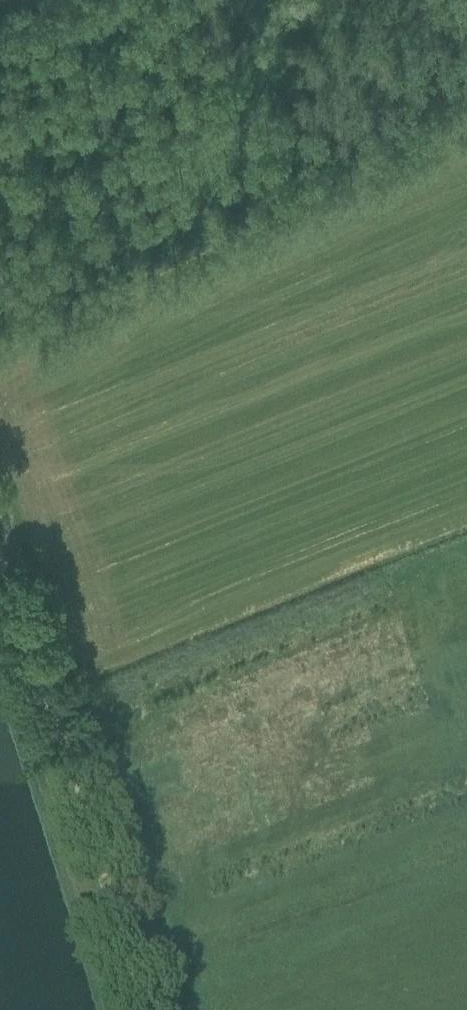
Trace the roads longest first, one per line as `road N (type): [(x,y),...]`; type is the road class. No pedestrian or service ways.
road 1 (track): [(141,1009),(53,707),(0,572)]

